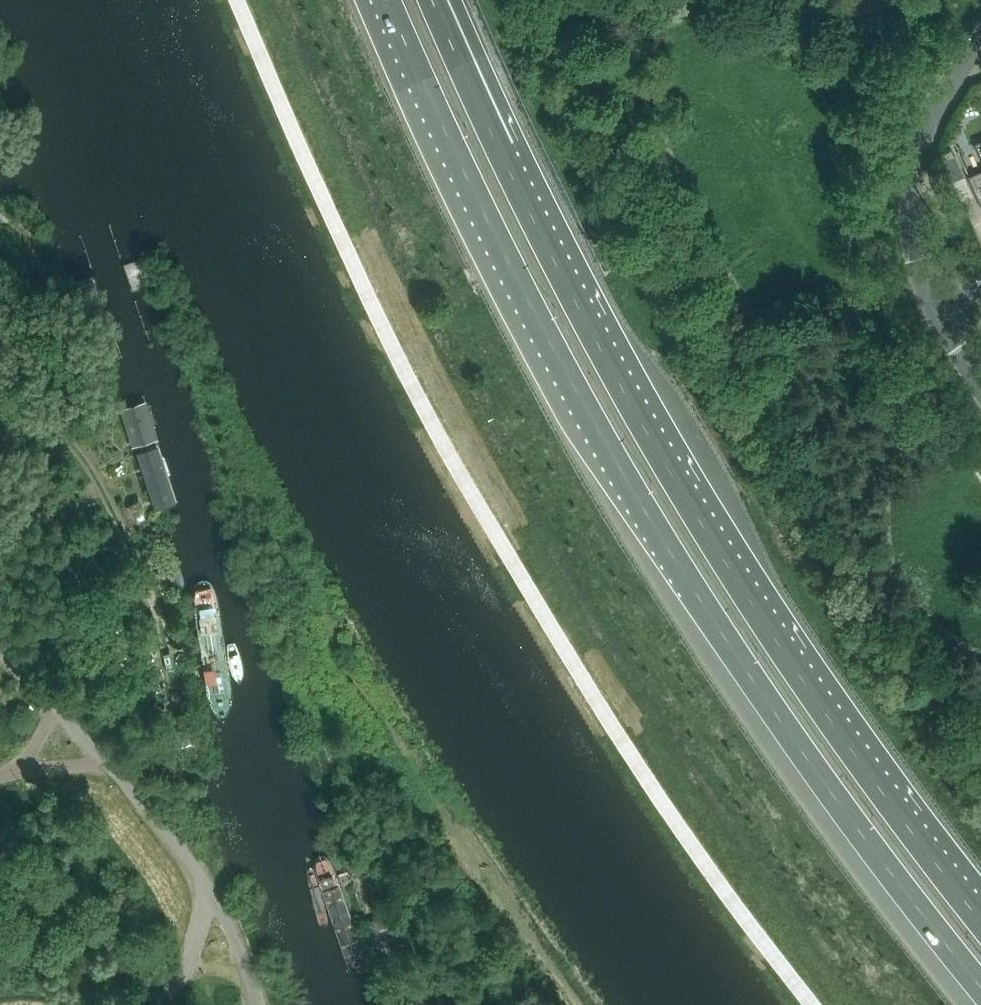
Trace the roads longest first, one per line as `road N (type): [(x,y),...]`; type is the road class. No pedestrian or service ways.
road 1 (motorway): [(388,0),(517,280),(693,590),(872,849),(980,986)]
road 2 (trunk): [(980,922),(753,609),(627,394),(434,0)]
road 3 (unclassified): [(257,1004),(234,940),(179,845),(0,649)]
road 4 (track): [(0,414),(61,434),(101,485),(165,631)]
road 5 (tertiary): [(927,305),(904,205),(911,160),(934,102),(980,41)]

